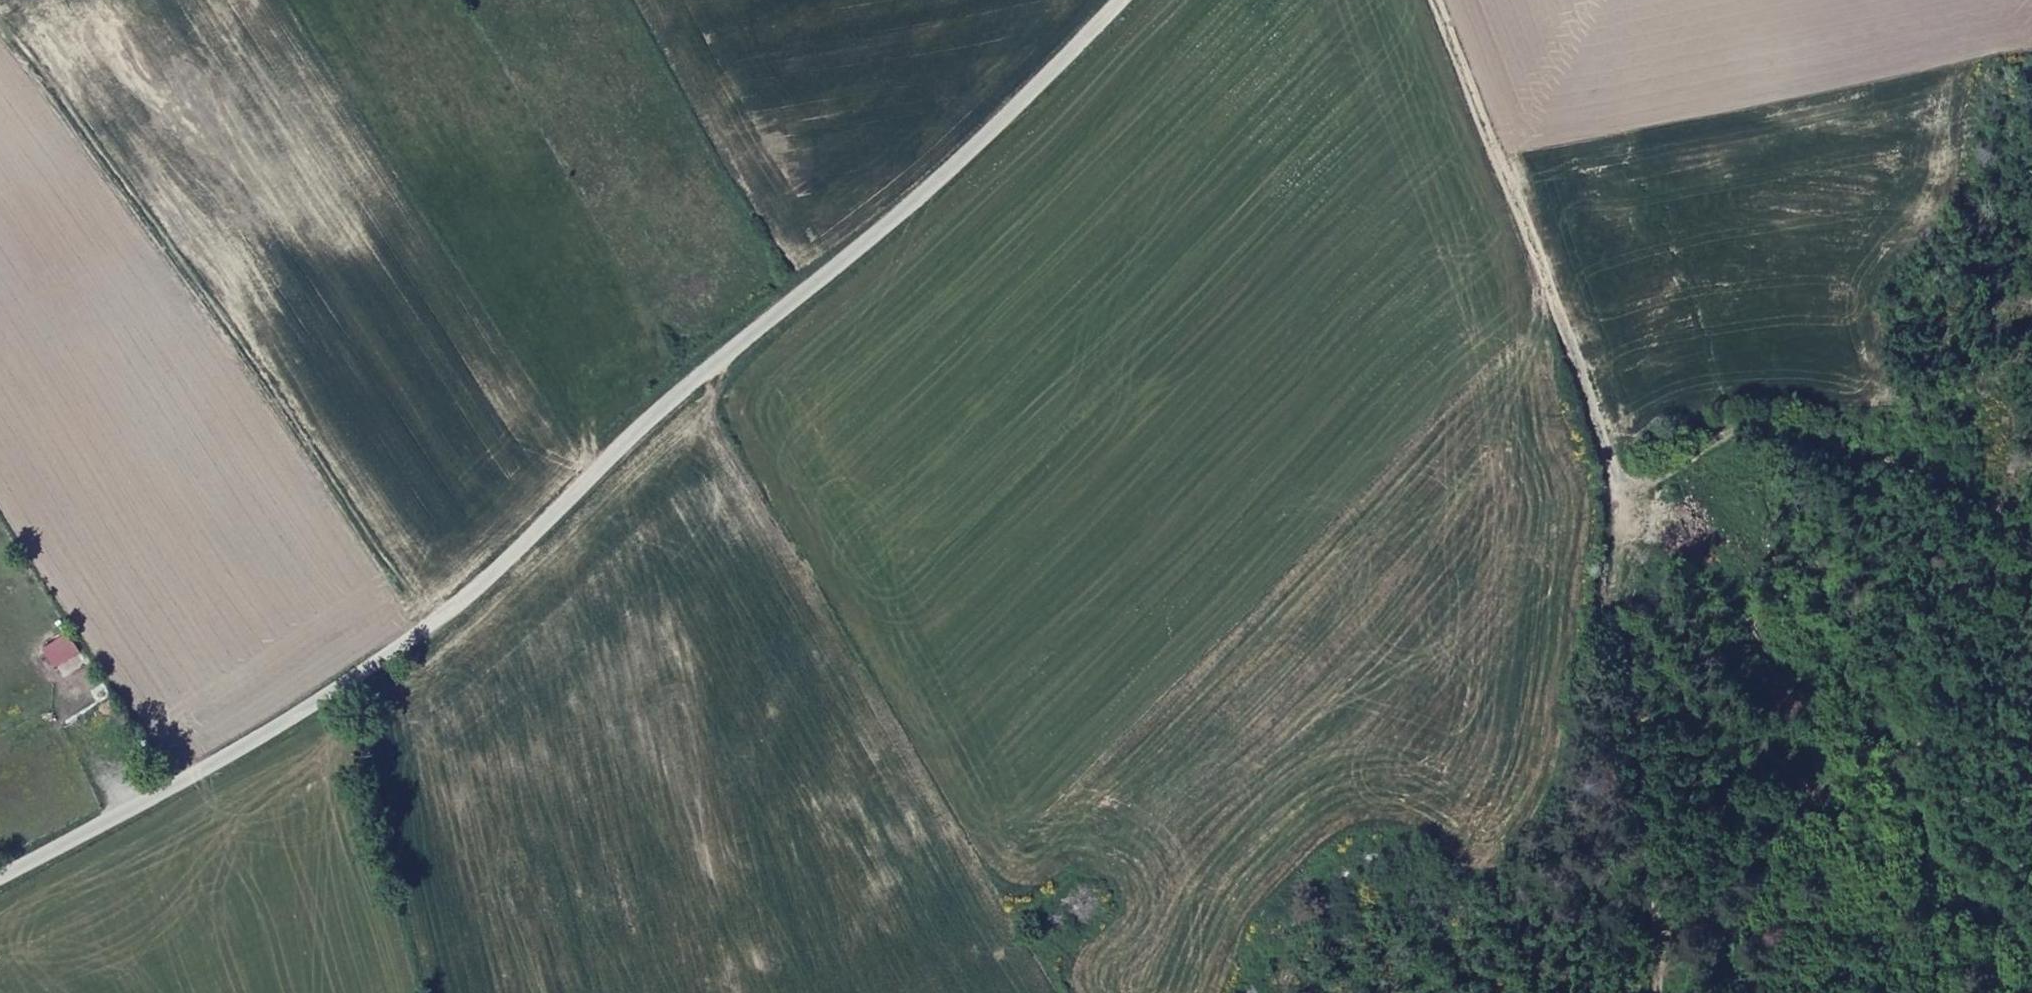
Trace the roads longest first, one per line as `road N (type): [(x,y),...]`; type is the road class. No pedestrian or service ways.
road 1 (unclassified): [(0,880),(223,762),(441,624),(1124,0)]

